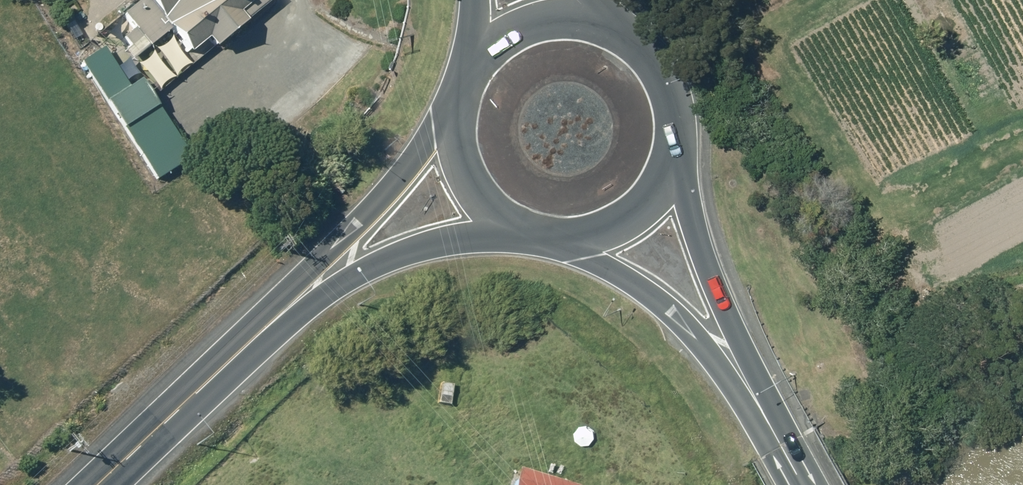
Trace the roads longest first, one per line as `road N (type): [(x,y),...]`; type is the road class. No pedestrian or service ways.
road 1 (primary): [(106,484),(319,283),(441,194),(491,169)]
road 2 (primary): [(637,191),(803,484)]
road 3 (primary): [(541,28),(593,24),(626,38),(651,62),(666,94),(669,129),(659,163),(637,191)]
road 4 (primary): [(491,169),(478,133),(480,95),(496,61),(541,28)]
road 5 (primary): [(637,191),(606,209),(557,213),(527,202),(491,169)]

